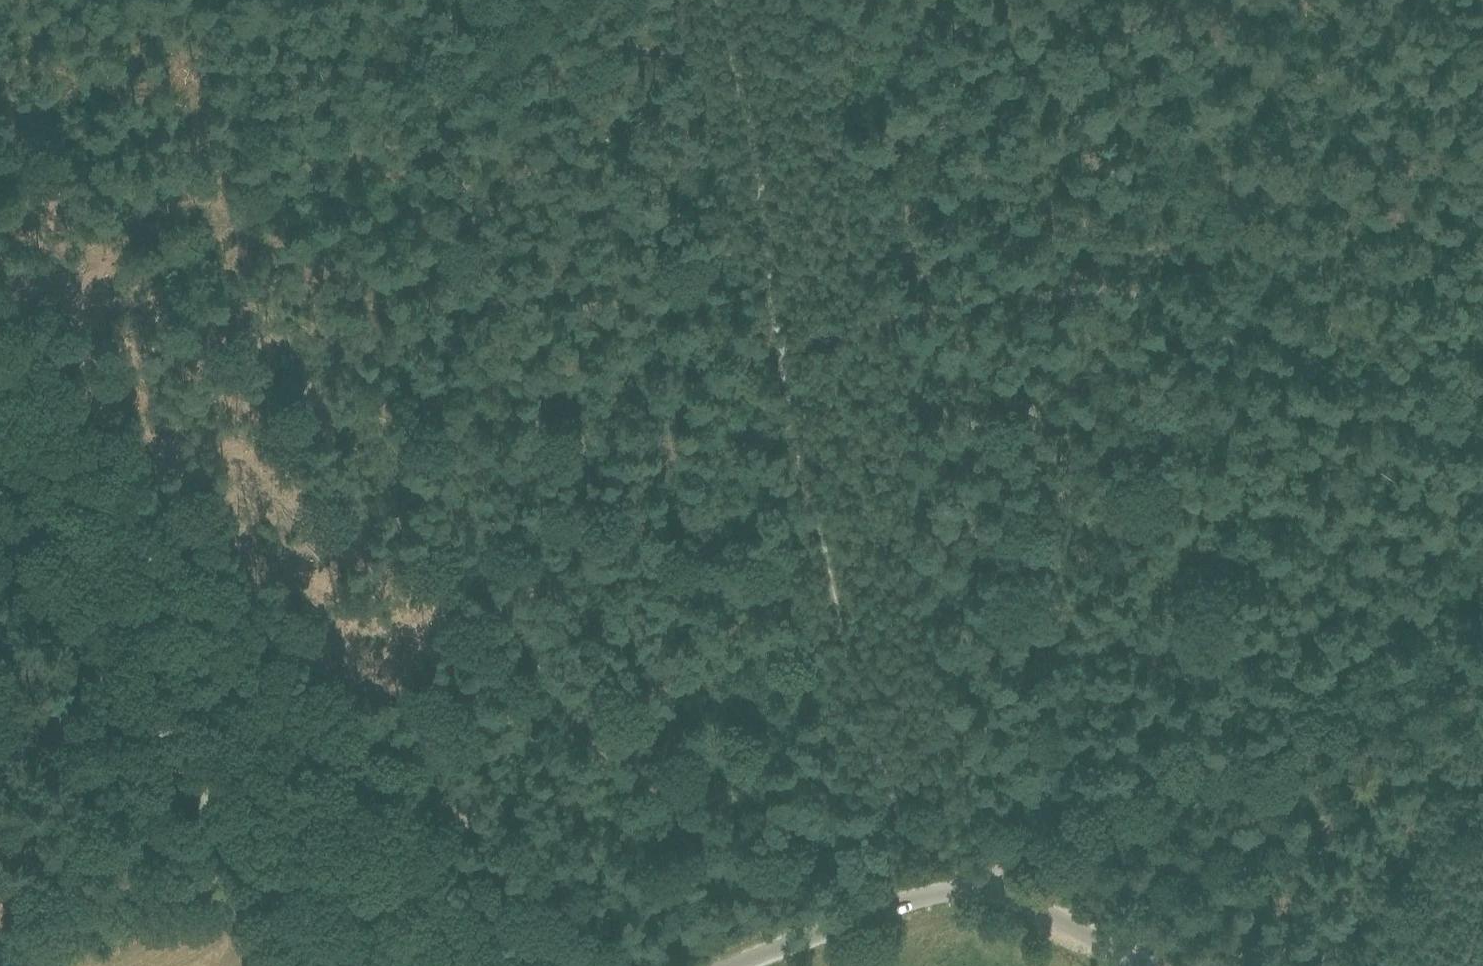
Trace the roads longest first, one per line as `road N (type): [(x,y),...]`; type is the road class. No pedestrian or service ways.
road 1 (secondary): [(400,965),(0,459)]
road 2 (track): [(774,315),(912,900)]
road 3 (track): [(1049,843),(1482,626)]
road 4 (unclassified): [(1141,965),(1016,899),(956,891),(912,900),(733,965)]
road 5 (track): [(774,315),(742,136),(704,0)]

